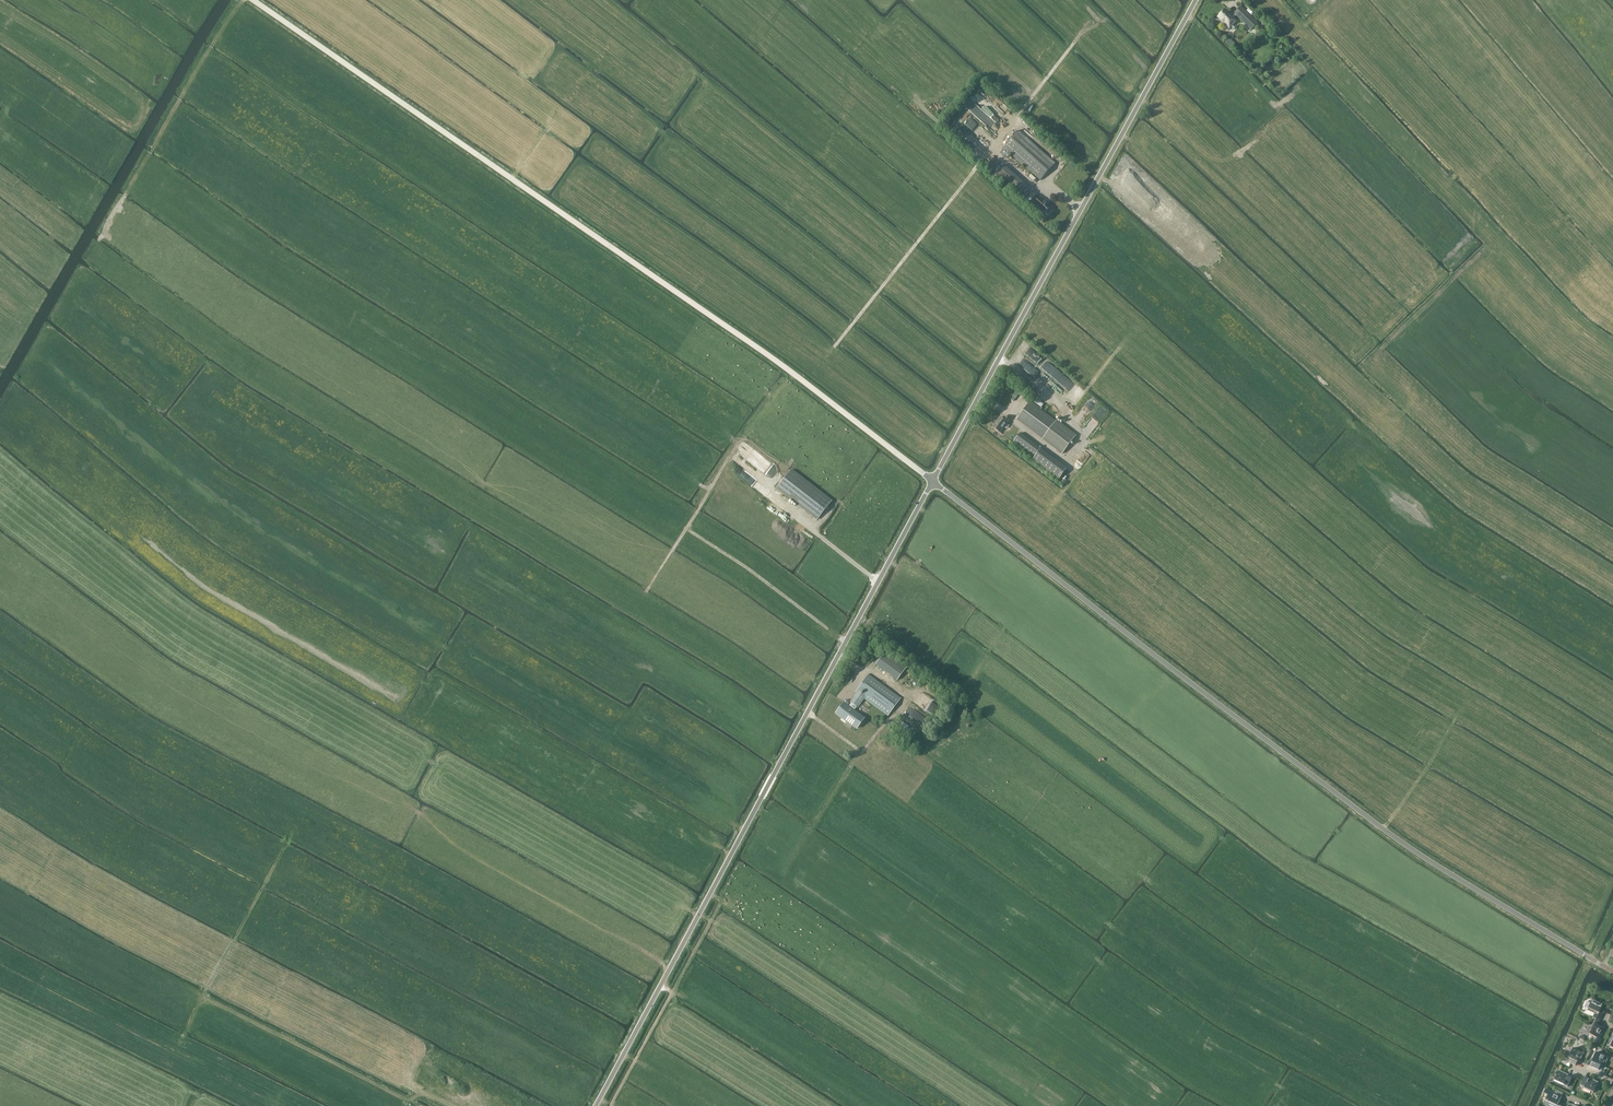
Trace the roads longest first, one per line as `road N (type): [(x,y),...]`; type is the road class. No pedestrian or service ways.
road 1 (unclassified): [(1612,972),(1357,809),(934,483)]
road 2 (unclassified): [(934,483),(791,373),(254,0)]
road 3 (unclassified): [(596,1105),(934,483)]
road 4 (unclassified): [(934,483),(1197,0)]

